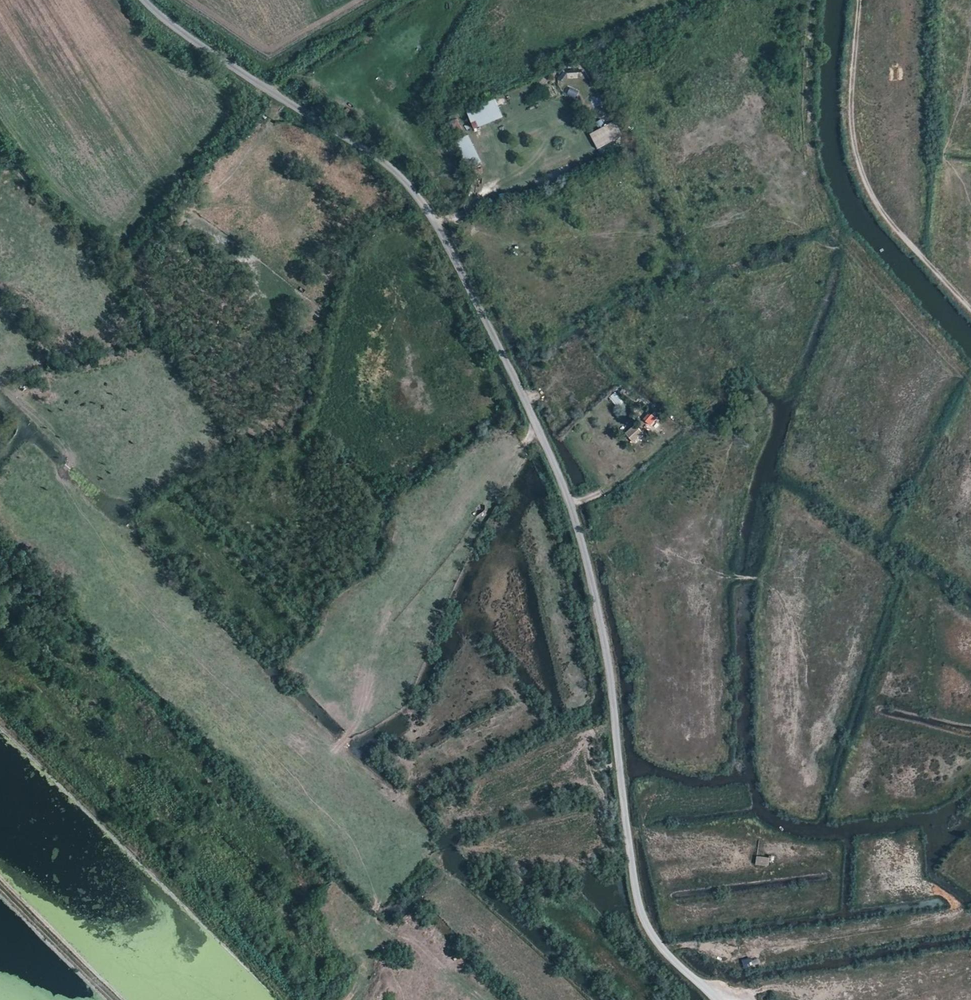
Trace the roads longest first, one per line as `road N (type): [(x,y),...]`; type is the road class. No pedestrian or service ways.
road 1 (unclassified): [(716,999),(649,933),(637,900),(602,628),(573,513),(514,378),(426,212),(386,167),(160,22),(140,0)]
road 2 (track): [(857,0),(850,77),(858,163),(893,228),(970,313)]

